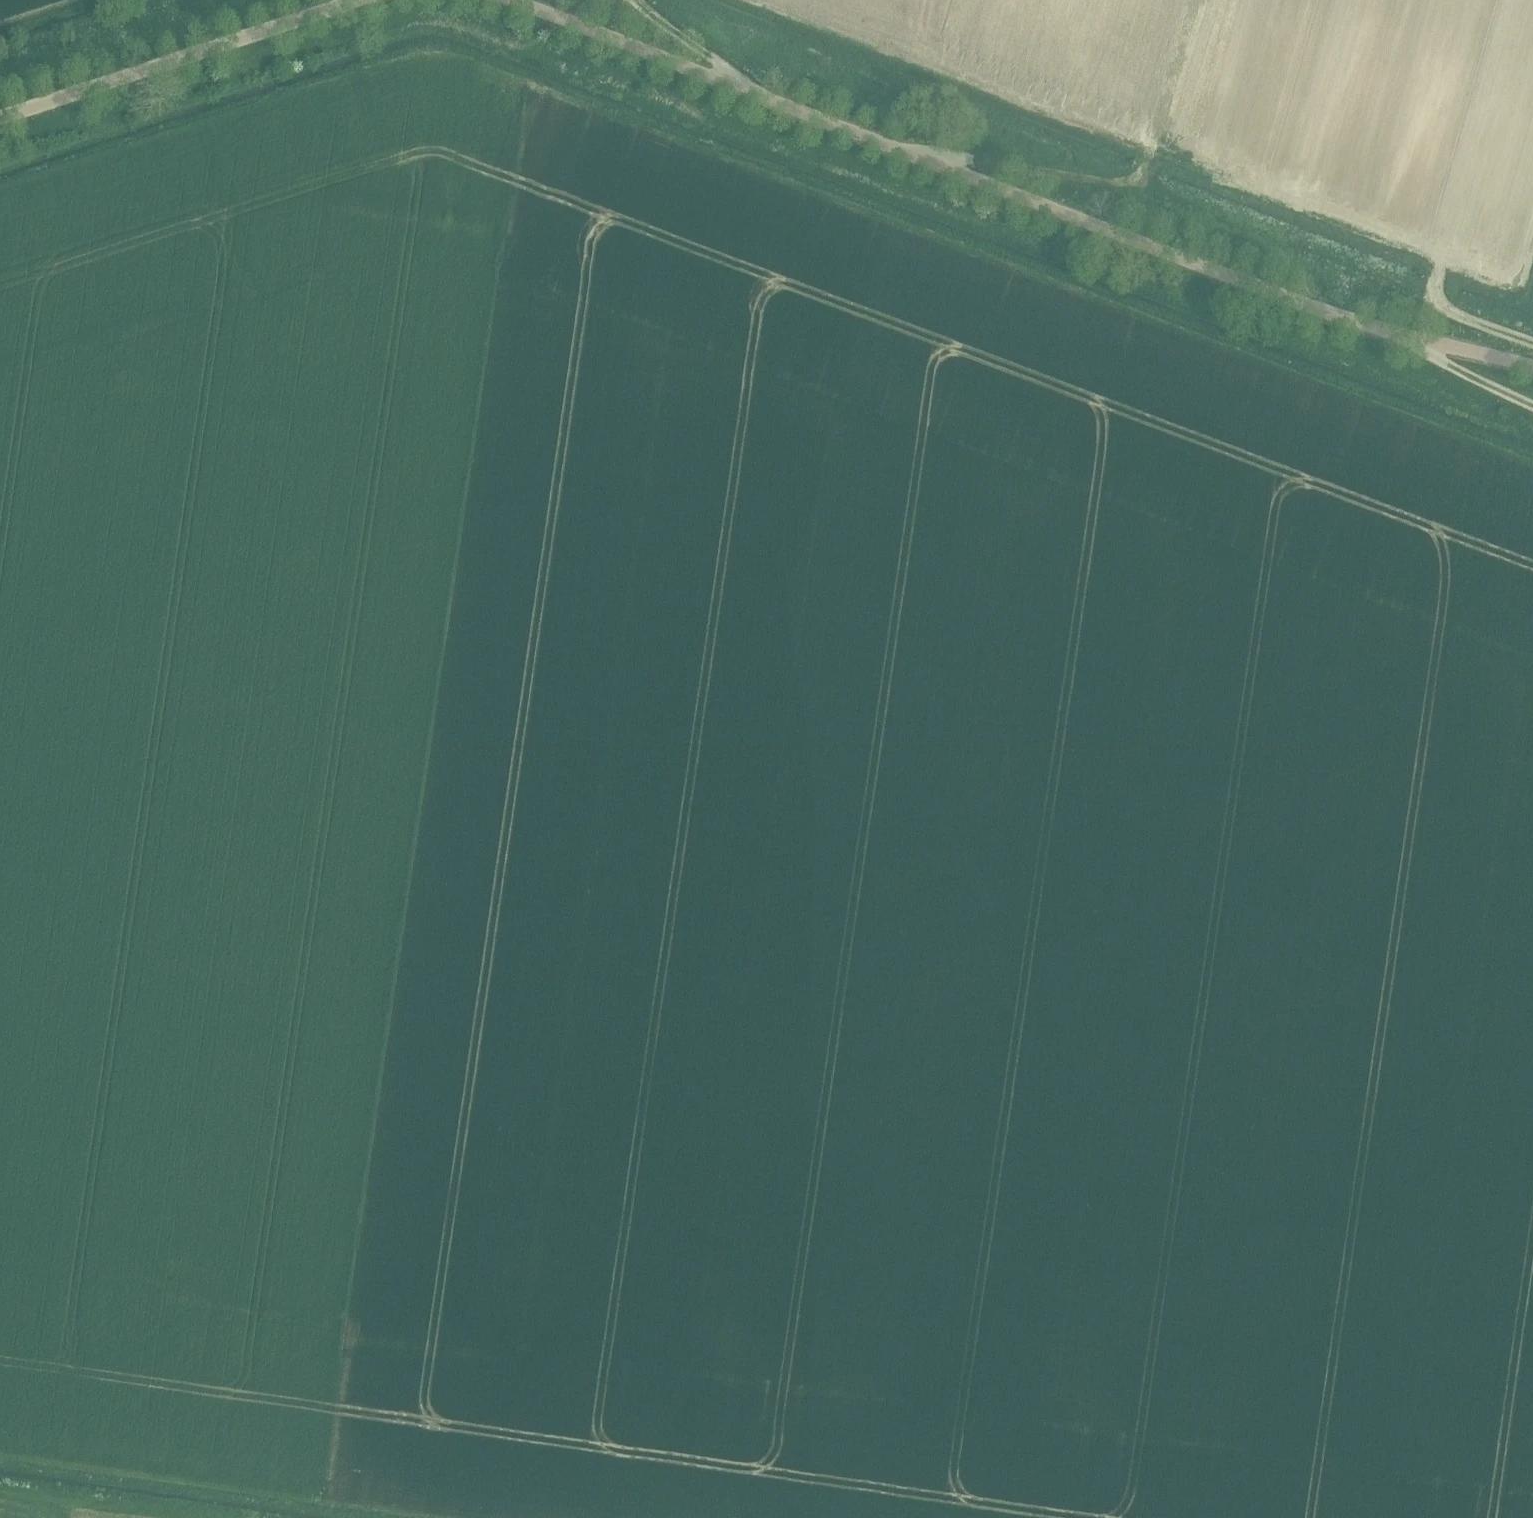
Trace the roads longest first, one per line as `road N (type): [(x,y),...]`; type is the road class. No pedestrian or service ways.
road 1 (unclassified): [(1532,367),(1285,298),(516,0)]
road 2 (track): [(909,154),(1136,178),(1151,157),(1194,0)]
road 3 (unclassified): [(359,0),(0,116)]
road 4 (track): [(746,90),(634,0)]

